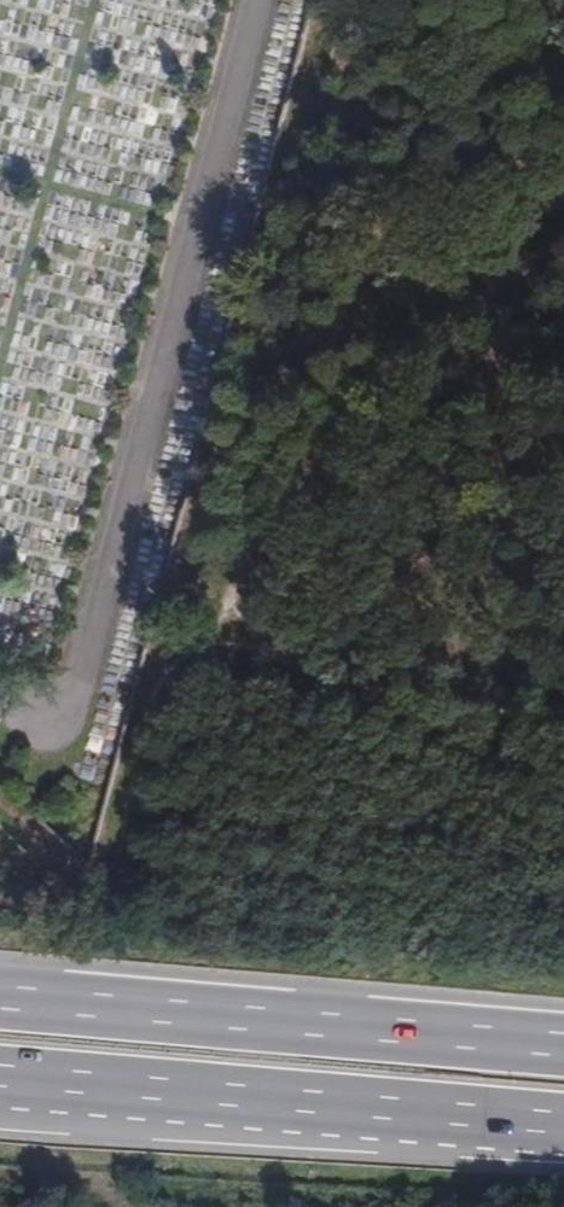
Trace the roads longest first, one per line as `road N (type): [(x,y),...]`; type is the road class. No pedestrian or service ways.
road 1 (track): [(563,716),(432,709),(207,639),(245,537),(340,408),(563,225)]
road 2 (trunk): [(0,1078),(563,1128)]
road 3 (trunk): [(563,1046),(0,998)]

